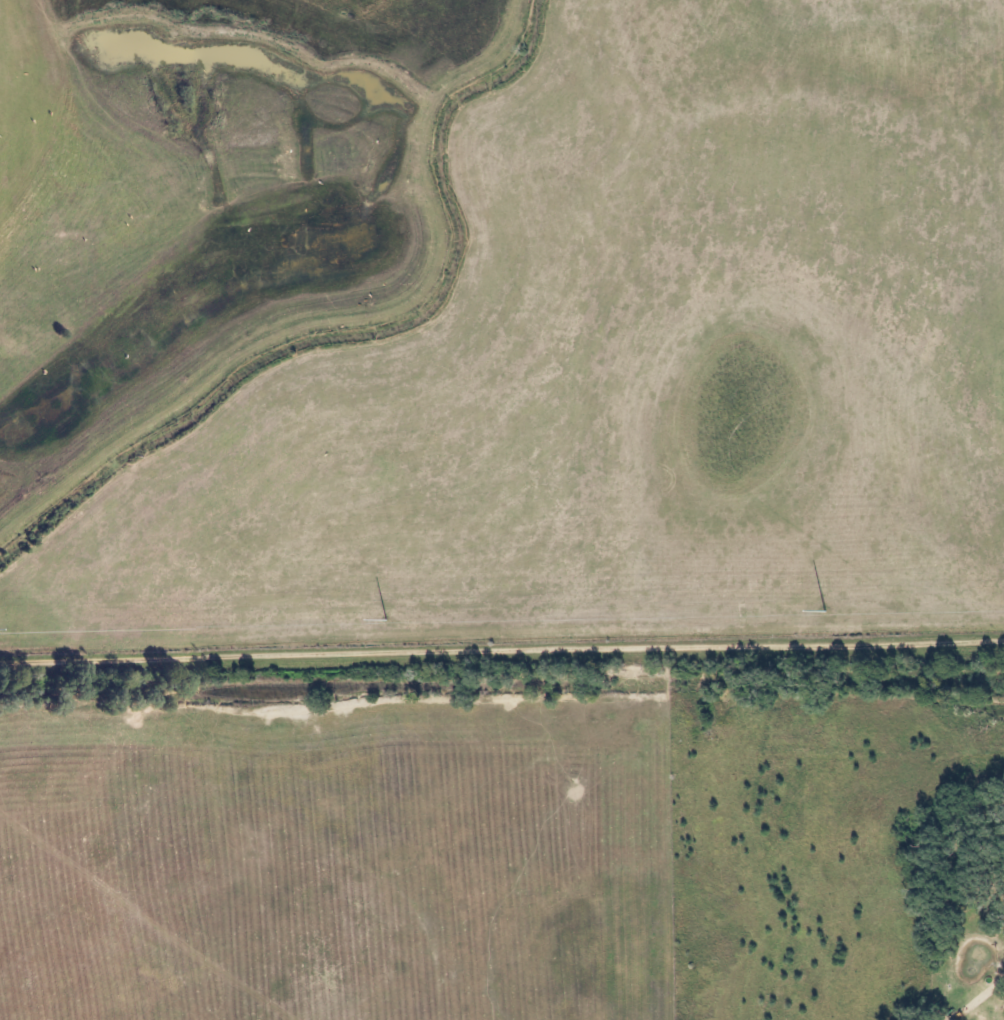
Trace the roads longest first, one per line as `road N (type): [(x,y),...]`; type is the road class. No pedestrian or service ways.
road 1 (residential): [(1003,646),(0,657)]

